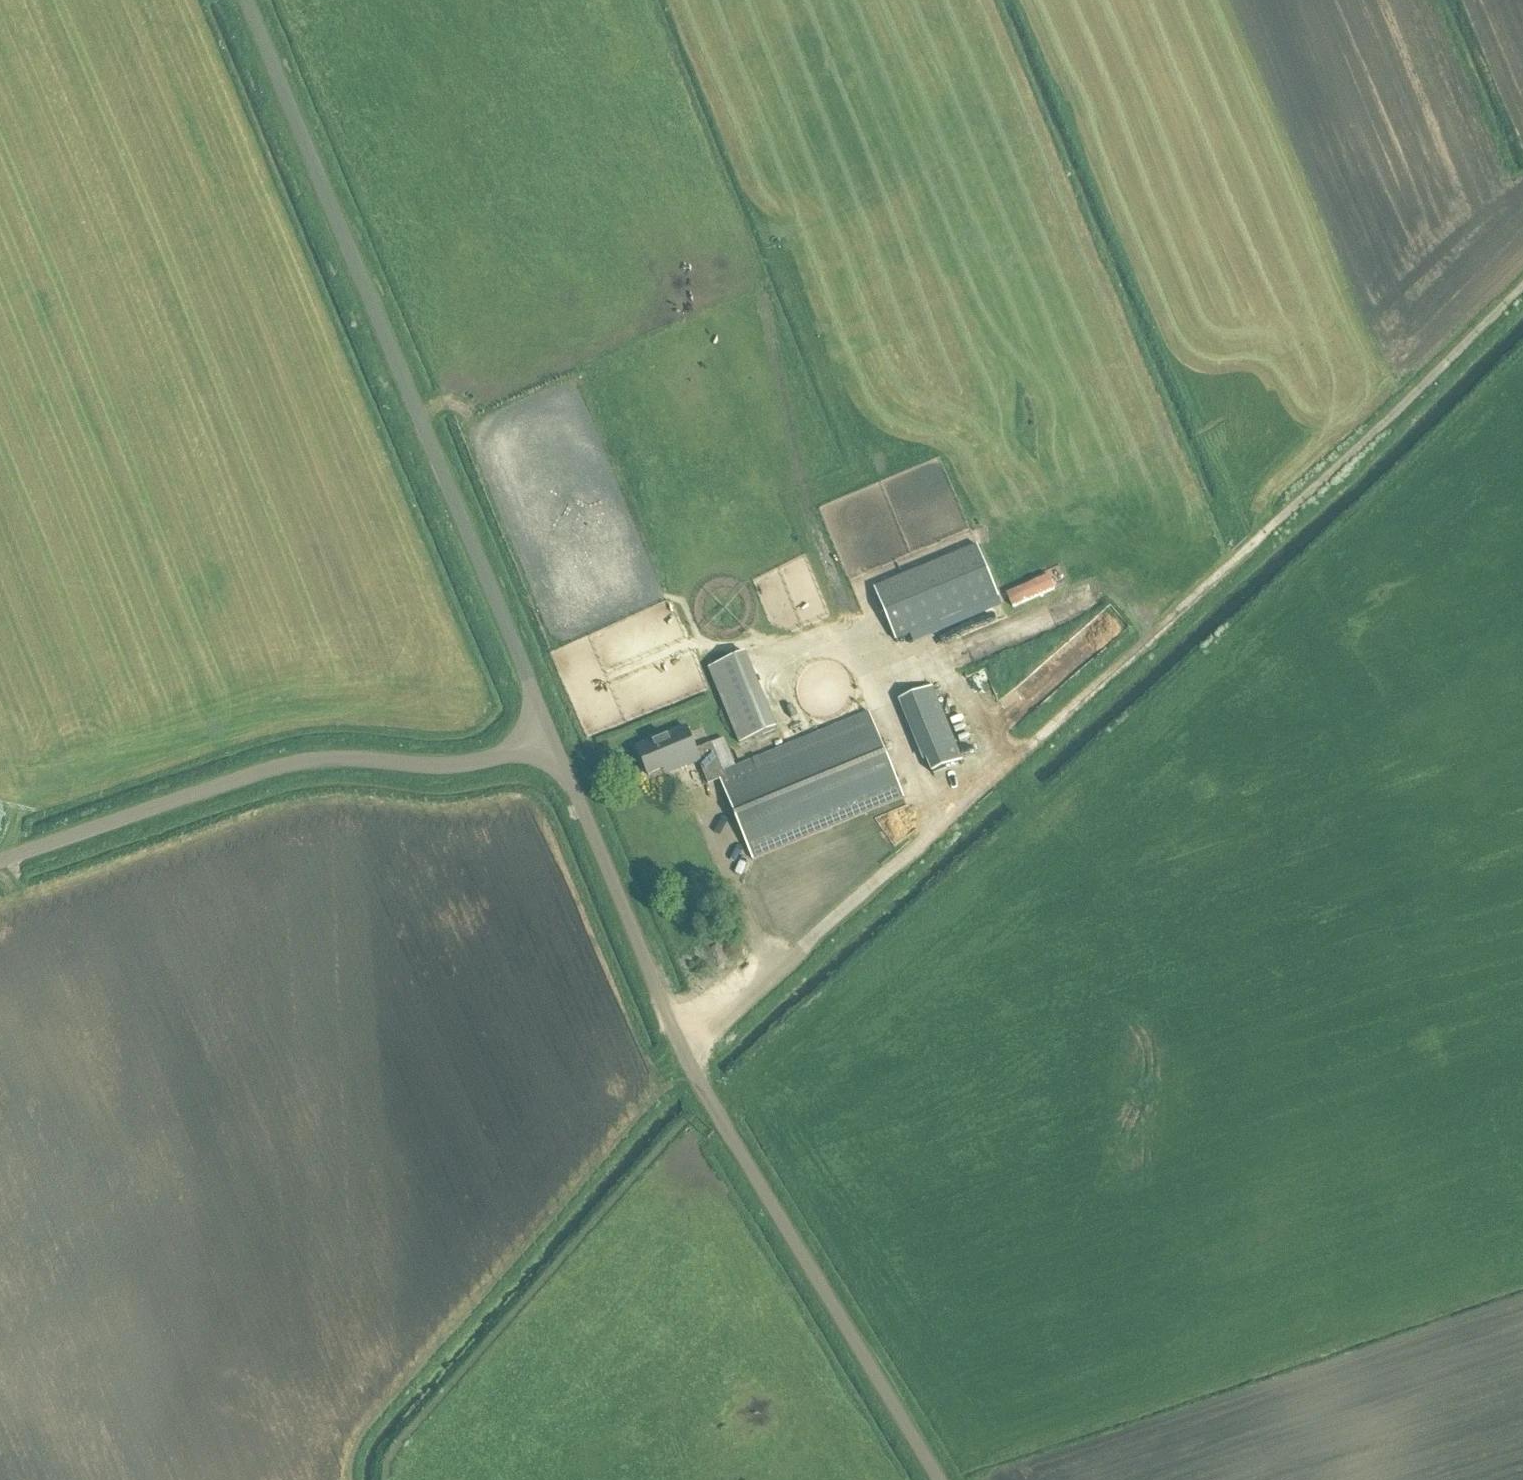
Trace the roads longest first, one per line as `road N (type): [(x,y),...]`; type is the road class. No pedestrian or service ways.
road 1 (track): [(1522,289),(687,1063)]
road 2 (residential): [(939,1479),(687,1063),(546,737)]
road 3 (unclassified): [(546,737),(244,0)]
road 4 (unclassified): [(0,862),(310,761),(481,763),(546,737)]

